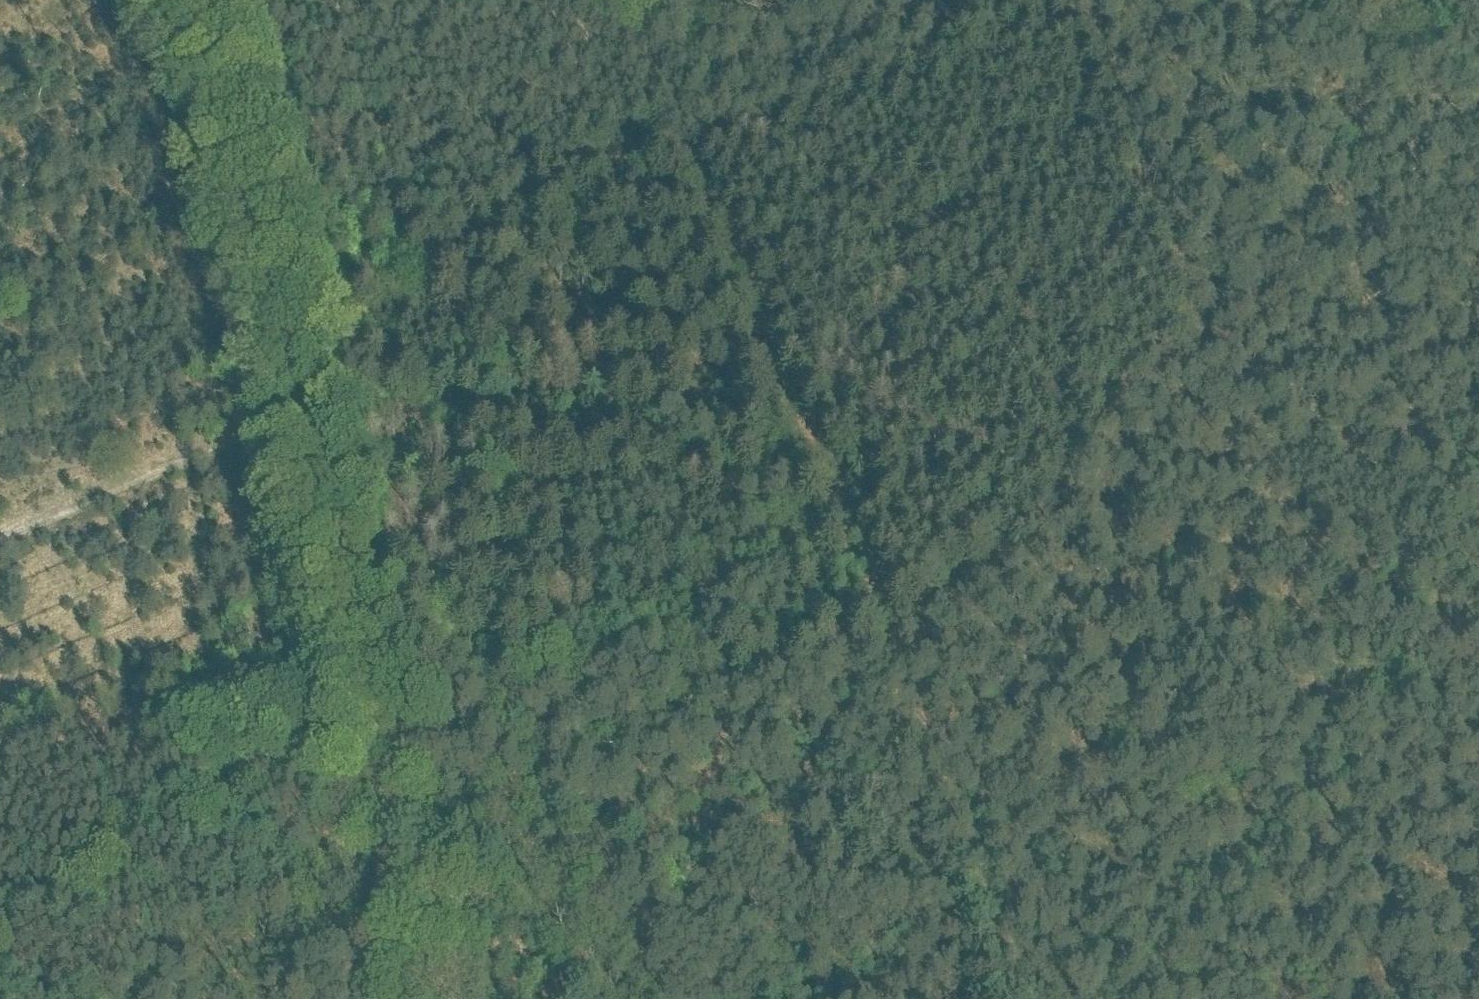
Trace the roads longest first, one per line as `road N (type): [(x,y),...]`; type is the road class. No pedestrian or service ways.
road 1 (track): [(1033,998),(628,0)]
road 2 (track): [(457,998),(193,0)]

